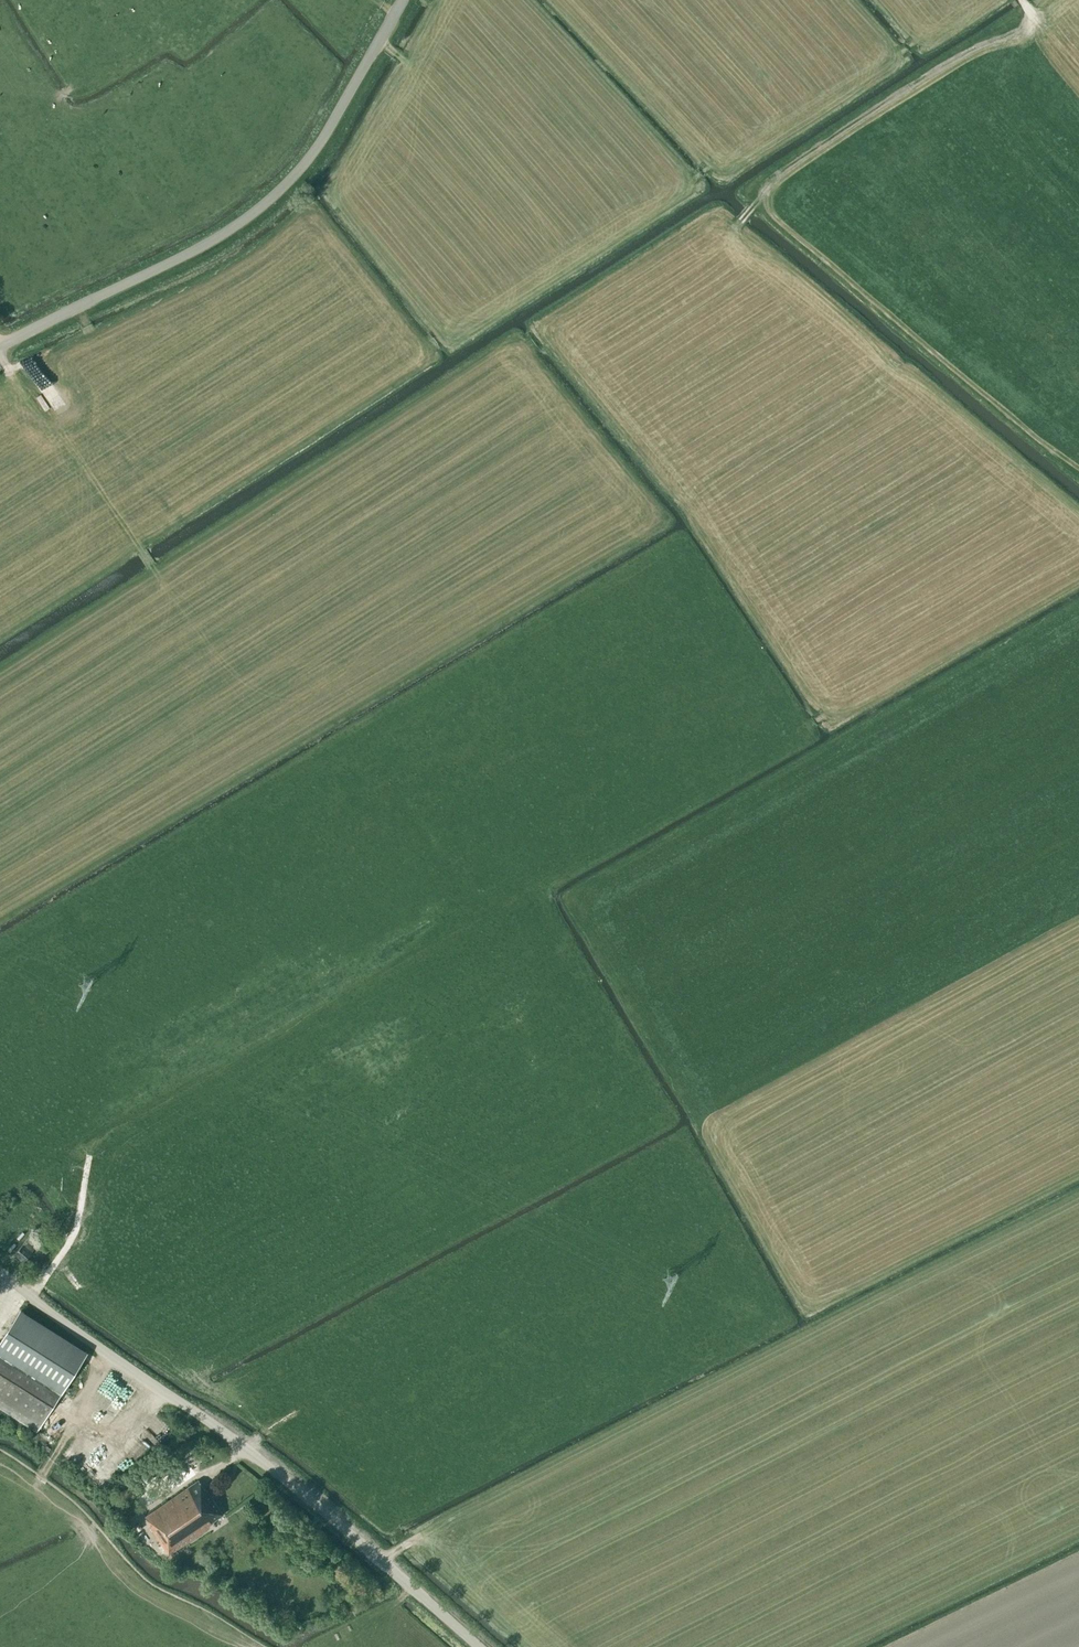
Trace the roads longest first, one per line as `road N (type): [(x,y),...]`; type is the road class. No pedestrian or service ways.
road 1 (unclassified): [(478,1646),(223,1431),(0,1273)]
road 2 (unclassified): [(0,349),(209,248),(260,213),(333,124),(408,0)]

